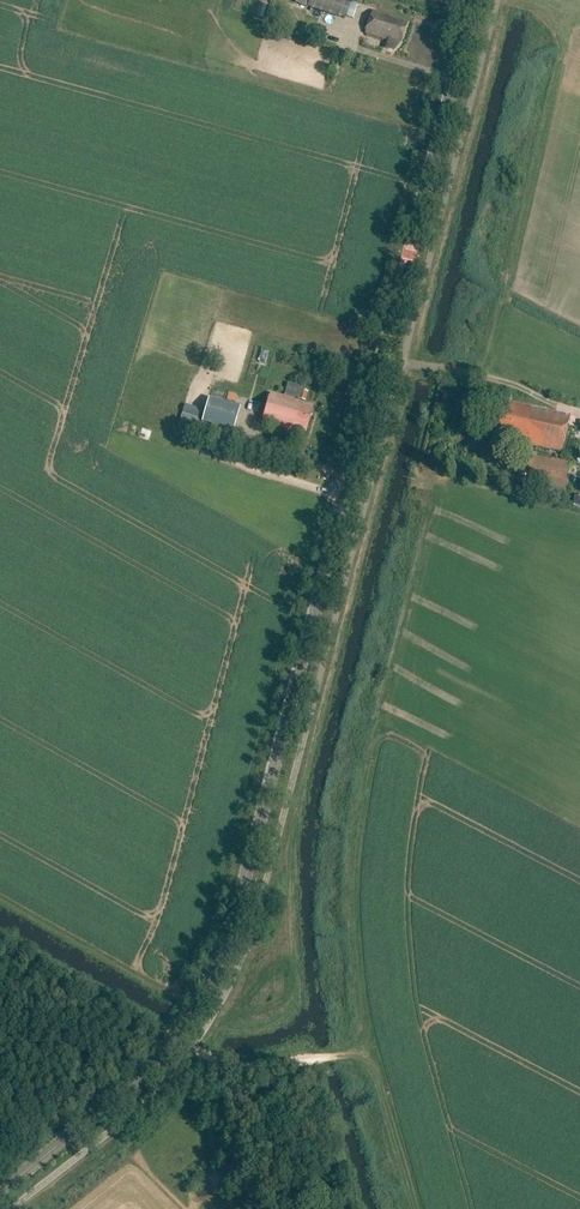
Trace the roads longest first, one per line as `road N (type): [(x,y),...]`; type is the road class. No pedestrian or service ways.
road 1 (secondary): [(0,1192),(126,1091),(168,1046),(223,954),(475,0)]
road 2 (track): [(174,1040),(0,942)]

